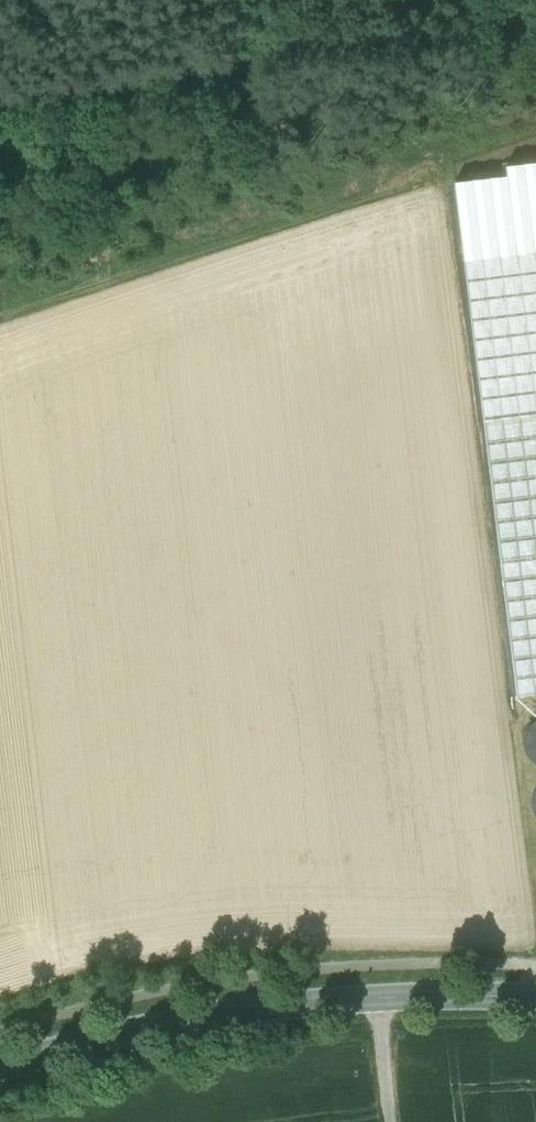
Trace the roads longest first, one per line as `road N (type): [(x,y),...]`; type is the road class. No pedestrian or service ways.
road 1 (track): [(0,319),(535,146)]
road 2 (tertiary): [(535,1001),(377,1000),(128,1031),(0,1074)]
road 3 (track): [(377,1000),(392,1121)]

